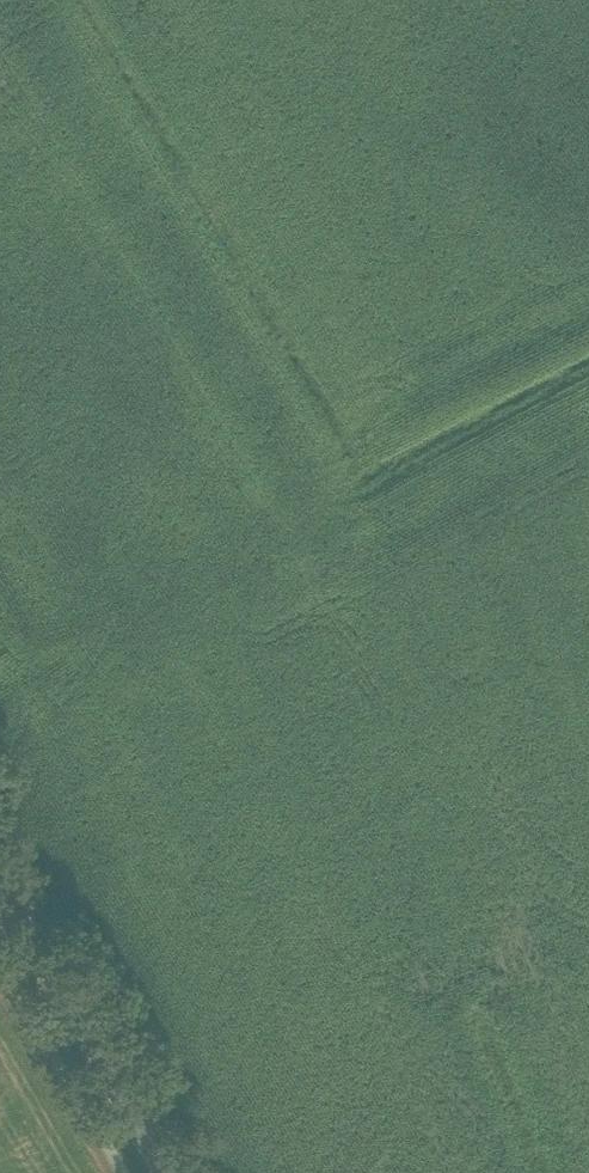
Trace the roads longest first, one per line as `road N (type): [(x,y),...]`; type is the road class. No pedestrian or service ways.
road 1 (unclassified): [(170,1172),(0,887)]

